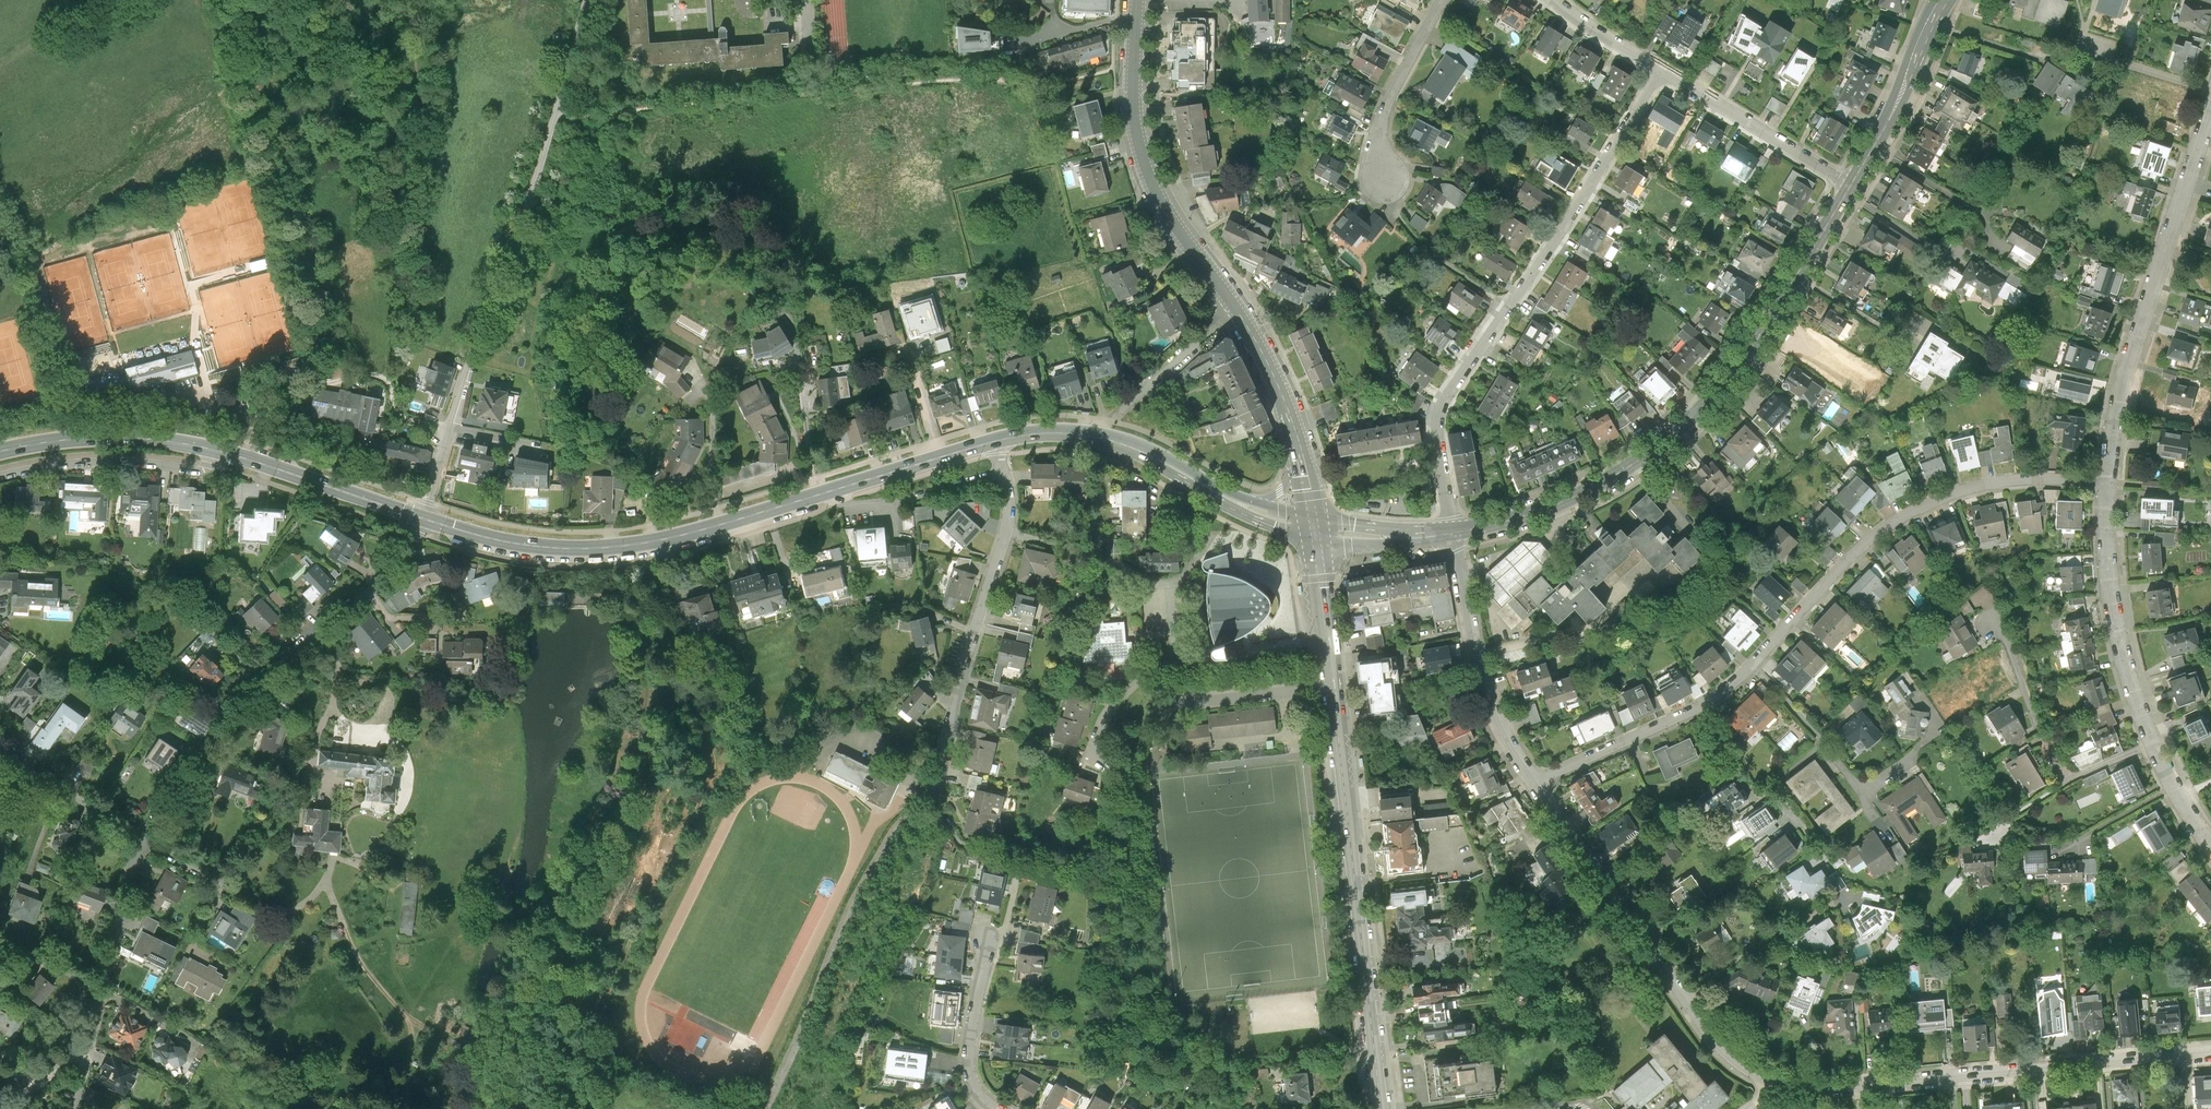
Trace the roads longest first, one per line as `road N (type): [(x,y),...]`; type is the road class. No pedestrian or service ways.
road 1 (residential): [(1535,782),(1667,961),(1708,1040),(1740,1074),(1785,1089),(1862,1086),(2210,1050)]
road 2 (residential): [(2110,480),(1987,481),(1906,515),(1870,542),(1743,677),(1703,705),(1535,782)]
road 3 (primary): [(423,519),(537,546),(610,547),(721,524),(994,441)]
road 4 (primary): [(1381,1108),(1314,529)]
road 5 (primary): [(1453,533),(1594,487),(1665,443),(1716,398),(1760,343),(1851,185)]
road 6 (unclassified): [(423,519),(593,0)]
road 7 (track): [(617,596),(644,658),(644,710),(628,732),(562,902),(543,1013),(526,1040),(498,1057),(466,1049)]
road 8 (track): [(562,1108),(588,1023),(712,776),(689,682),(669,662),(644,658)]
road 9 (primary): [(1301,453),(1268,364),(1152,184),(1133,101),(1137,0)]
road 10 (unclassified): [(423,519),(408,557),(259,690),(172,792),(142,842)]
road 11 (track): [(336,374),(317,327),(306,207),(259,125),(265,86),(237,27),(253,0)]
road 12 (residential): [(2110,480),(2115,607),(2130,669),(2152,741),(2210,844)]
road 13 (residential): [(2198,151),(2123,389),(2110,480)]
road 14 (residential): [(1006,534),(935,784),(919,807)]
road 15 (residential): [(1510,308),(1660,71)]
road 16 (residential): [(1453,533),(1490,697),(1535,782)]
road 17 (primary): [(994,441),(1043,432),(1099,436),(1236,502)]
road 18 (residential): [(1510,308),(1443,415),(1439,441),(1453,533)]
road 19 (residential): [(0,476),(107,462),(199,472),(219,451)]
road 20 (residential): [(1660,71),(1851,185)]
road 21 (unclassified): [(142,842),(86,1056)]
road 22 (primary): [(0,452),(121,437),(219,451)]
road 23 (primary): [(219,451),(423,519)]
road 24 (residential): [(1169,583),(1174,650),(1114,704),(1092,763)]
road 25 (primary): [(1851,185),(1943,0)]
road 26 (track): [(398,1107),(408,1021),(368,973),(345,927)]
road 27 (residential): [(1443,0),(1390,98),(1379,135),(1383,177)]
road 28 (residential): [(996,1108),(971,1078),(969,1060),(992,942)]
road 29 (residential): [(1006,534),(1169,583)]
road 30 (residential): [(0,760),(142,842)]
road 31 (primary): [(1314,529),(1388,538),(1453,533)]
road 32 (residential): [(1558,0),(1660,71)]

